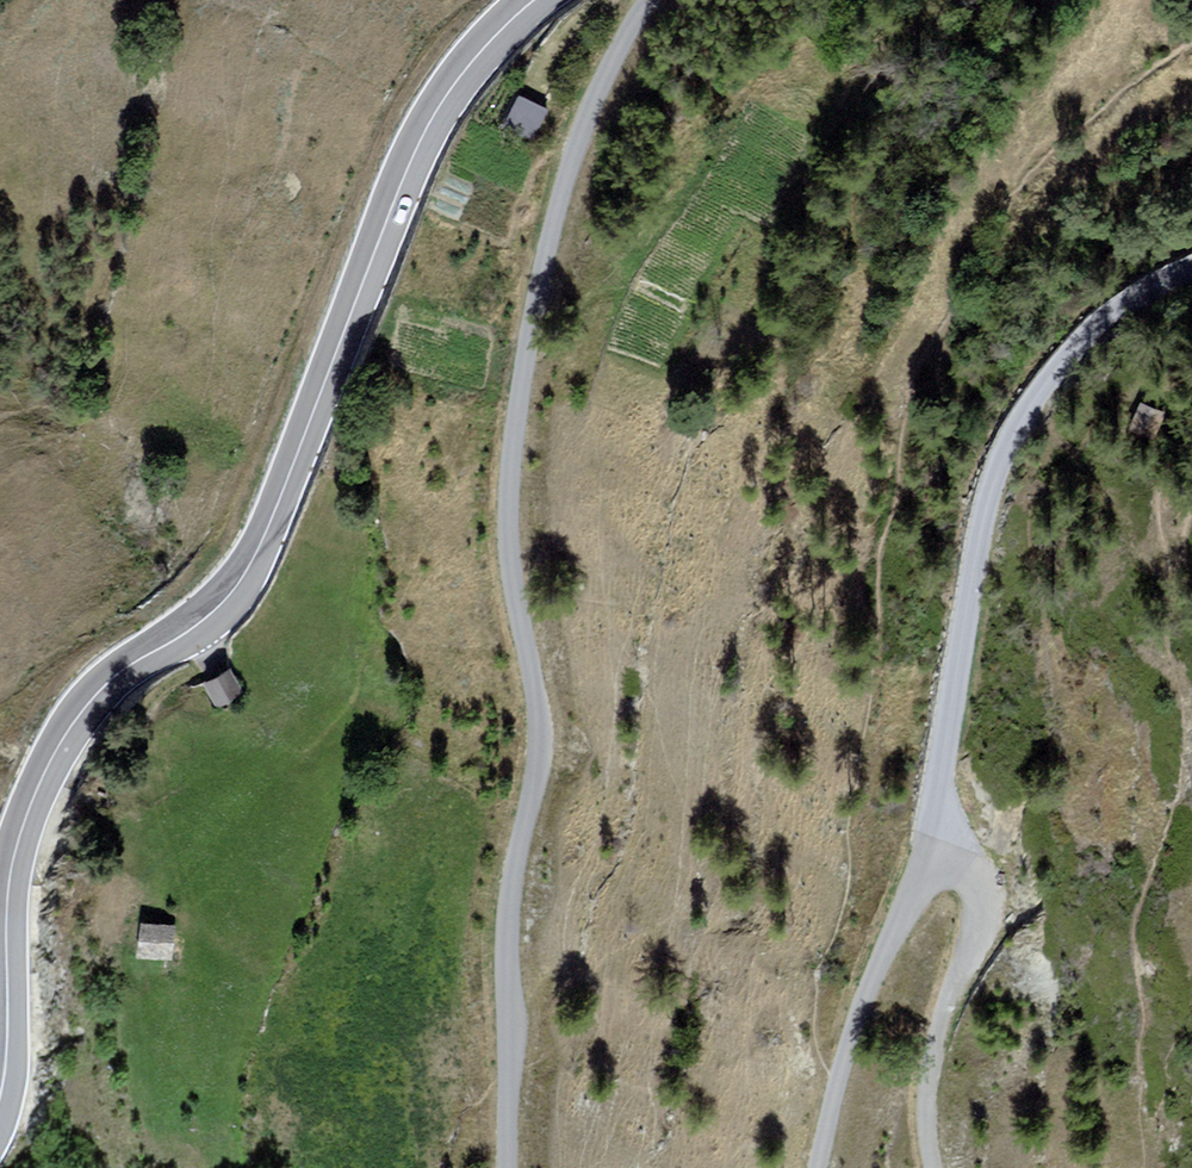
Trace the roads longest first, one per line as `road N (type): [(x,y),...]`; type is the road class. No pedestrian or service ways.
road 1 (tertiary): [(0,1110),(8,1081),(16,864),(50,770),(98,697),(220,615),(251,576),(413,162),(465,76),(537,0)]
road 2 (unclassified): [(509,1167),(510,980),(542,709),(515,572),(512,498),(561,201),(595,104),(652,0)]
road 3 (residential): [(924,862),(993,496),(1028,417),(1082,350),(1191,274)]
road 4 (unclassified): [(933,1167),(927,1095),(943,1021),(981,935),(976,887),(924,862)]
road 5 (unclassified): [(924,862),(848,1052),(820,1167)]

